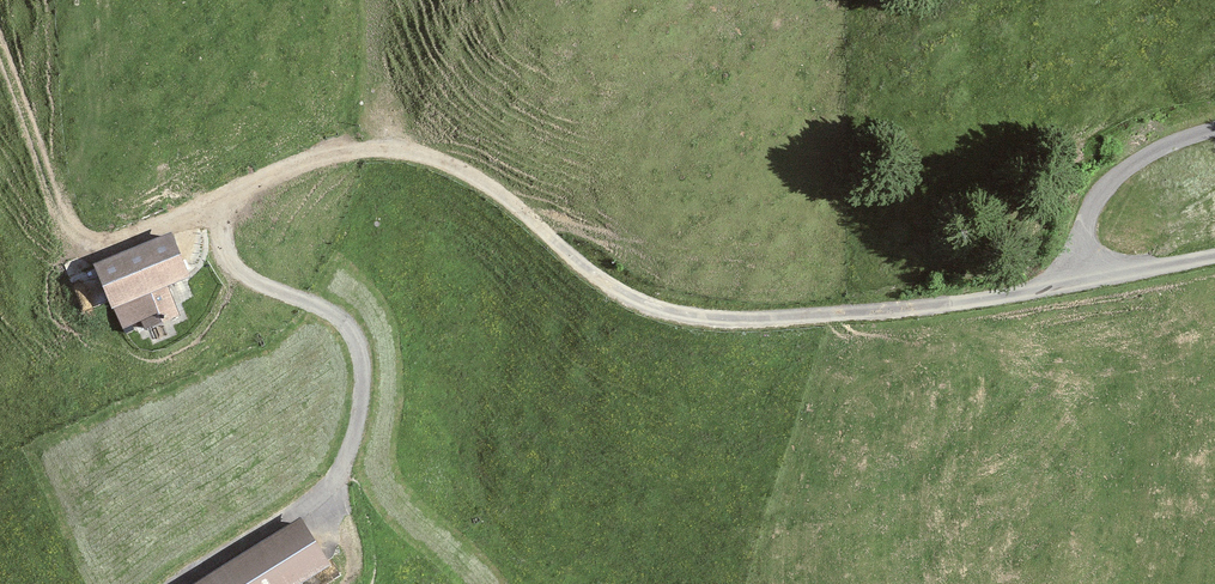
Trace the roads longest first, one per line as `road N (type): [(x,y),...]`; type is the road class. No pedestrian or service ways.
road 1 (unclassified): [(1214,261),(972,306),(716,321),(641,303),(607,285),(495,189),(441,161),(390,149),(328,155),(241,189),(221,223),(227,253),(244,276),(324,310),(355,340),(363,372),(356,432),(317,512)]
road 2 (track): [(222,212),(105,242),(82,237),(57,198),(0,53)]
road 3 (track): [(1079,288),(1100,193),(1163,147),(1214,132)]

